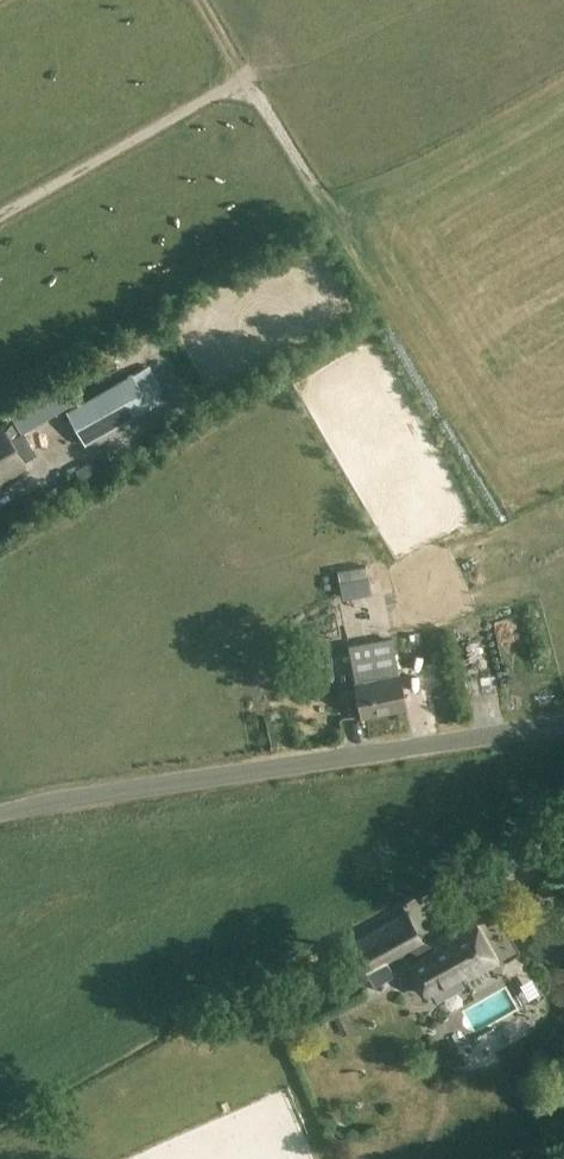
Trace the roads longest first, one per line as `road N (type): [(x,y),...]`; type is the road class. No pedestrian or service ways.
road 1 (unclassified): [(0,808),(563,723)]
road 2 (track): [(0,218),(251,75),(202,0)]
road 3 (track): [(251,75),(316,192)]

